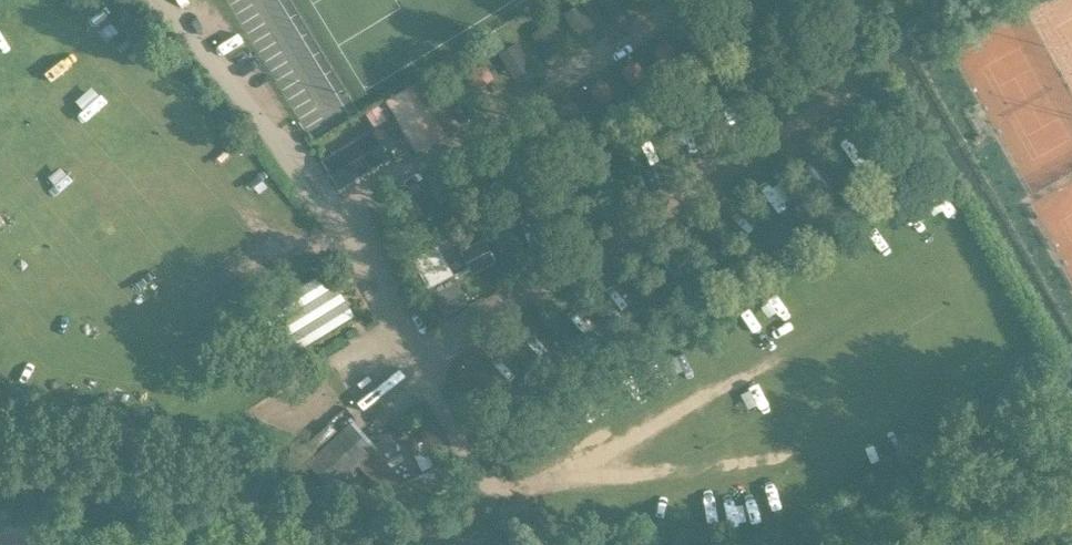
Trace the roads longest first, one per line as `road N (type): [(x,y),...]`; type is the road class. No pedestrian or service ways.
road 1 (unclassified): [(572,477),(518,502),(484,477),(334,214),(151,0)]
road 2 (unclassified): [(572,477),(640,494),(713,483),(887,402),(956,348),(959,310),(936,283),(905,271),(793,342)]
road 3 (unclassified): [(793,342),(572,477)]

